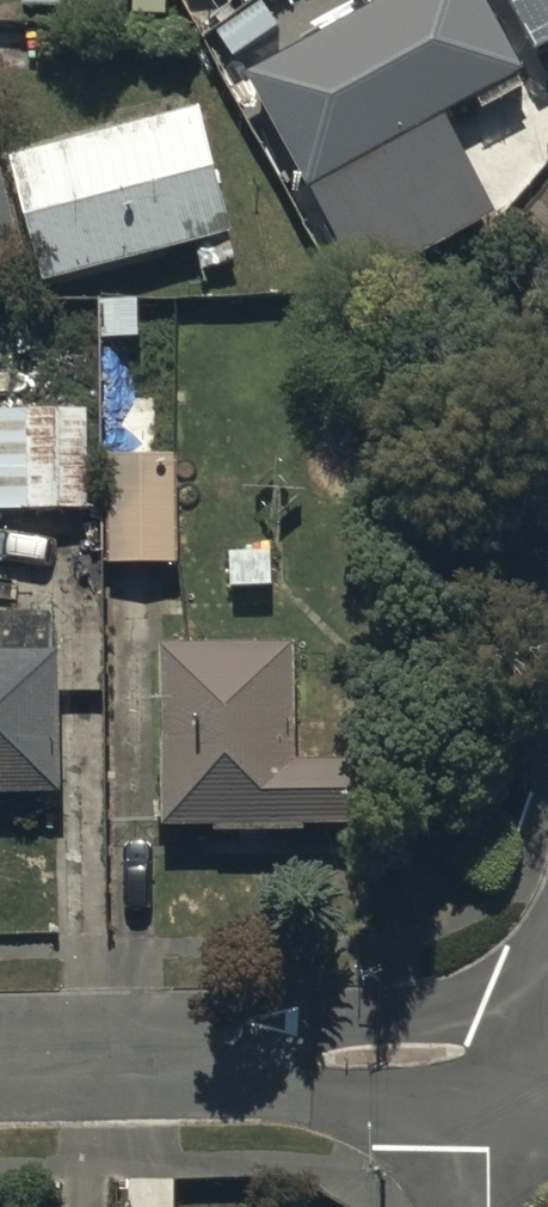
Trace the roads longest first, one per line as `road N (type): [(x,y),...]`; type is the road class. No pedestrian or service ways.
road 1 (residential): [(0,1064),(485,1056)]
road 2 (residential): [(489,1206),(485,1056)]

